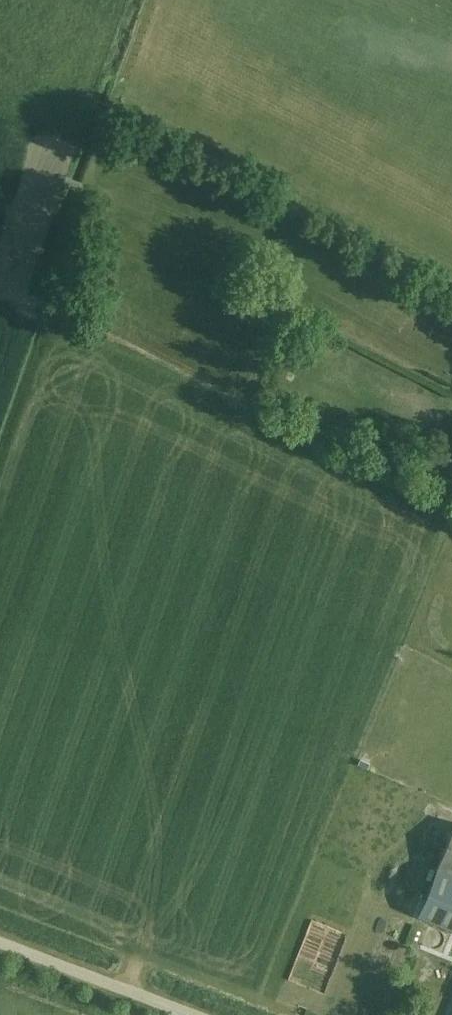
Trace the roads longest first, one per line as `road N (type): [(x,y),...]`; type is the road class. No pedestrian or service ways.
road 1 (unclassified): [(188,1014),(0,946)]

